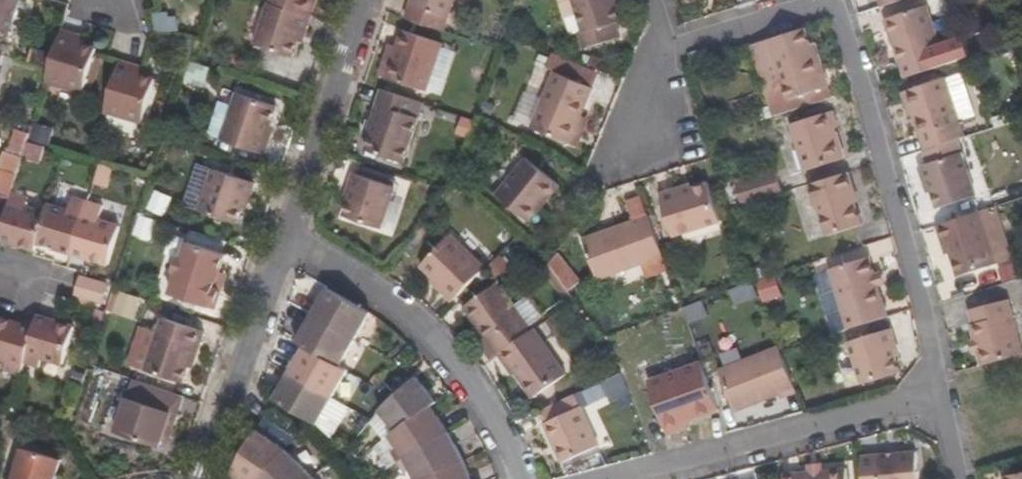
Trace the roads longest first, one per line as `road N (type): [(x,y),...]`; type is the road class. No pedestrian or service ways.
road 1 (residential): [(942,392),(834,0)]
road 2 (residential): [(516,478),(484,409),(399,309),(281,238)]
road 3 (residential): [(625,478),(942,392)]
road 4 (residential): [(281,238),(200,478)]
road 5 (residential): [(363,0),(281,238)]
road 6 (residential): [(811,0),(665,44)]

